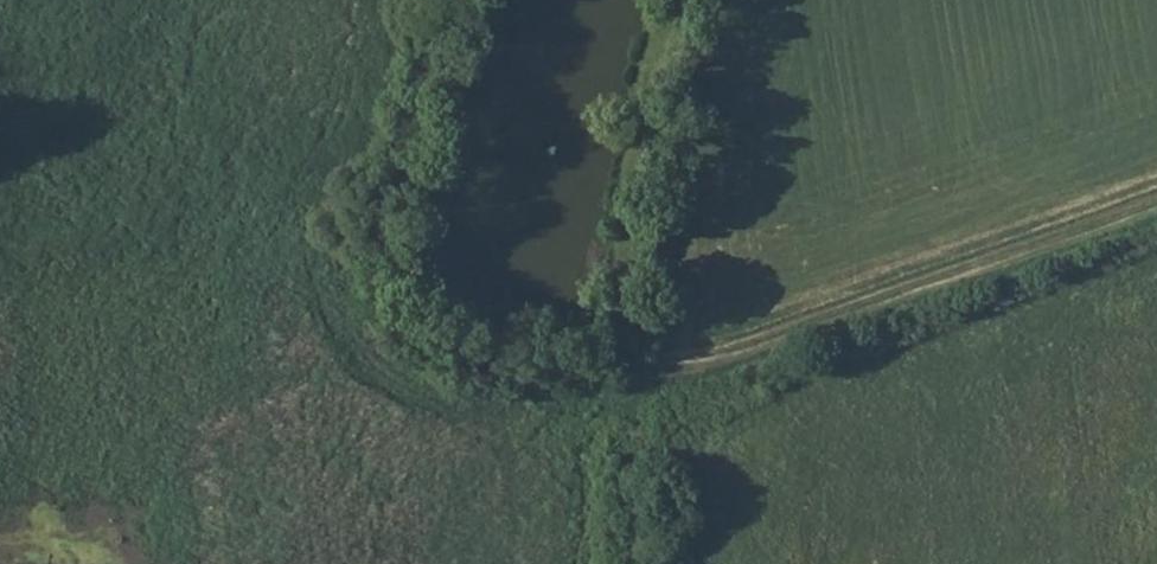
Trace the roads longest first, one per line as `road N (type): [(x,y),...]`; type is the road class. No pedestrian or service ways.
road 1 (track): [(1156,205),(707,359),(537,371),(450,356),(384,311),(380,252),(436,0)]

